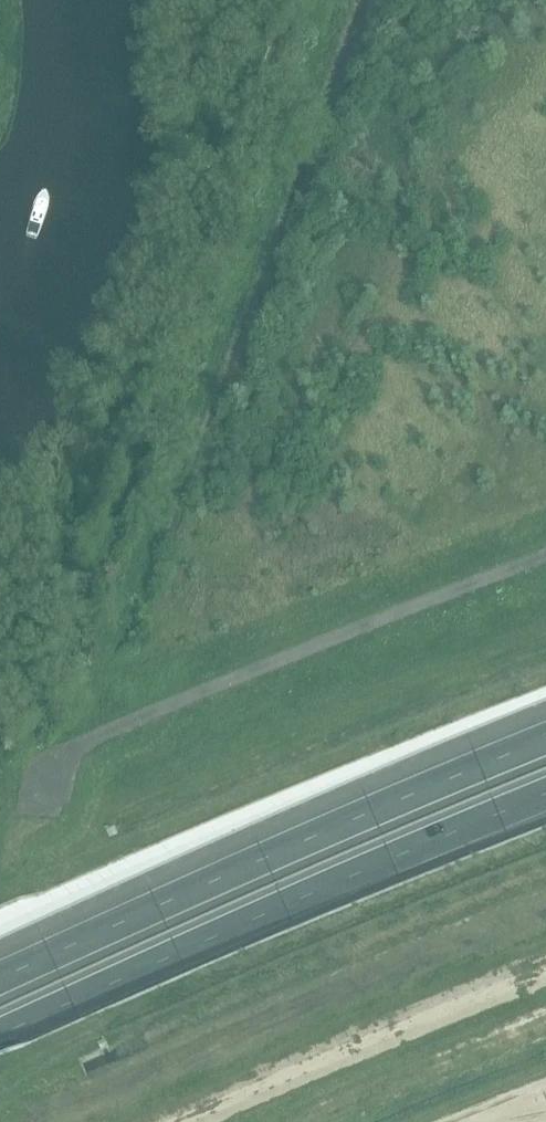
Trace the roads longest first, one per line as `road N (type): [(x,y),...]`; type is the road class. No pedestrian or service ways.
road 1 (motorway): [(0,1005),(545,782)]
road 2 (motorway): [(545,727),(233,846),(0,948)]

